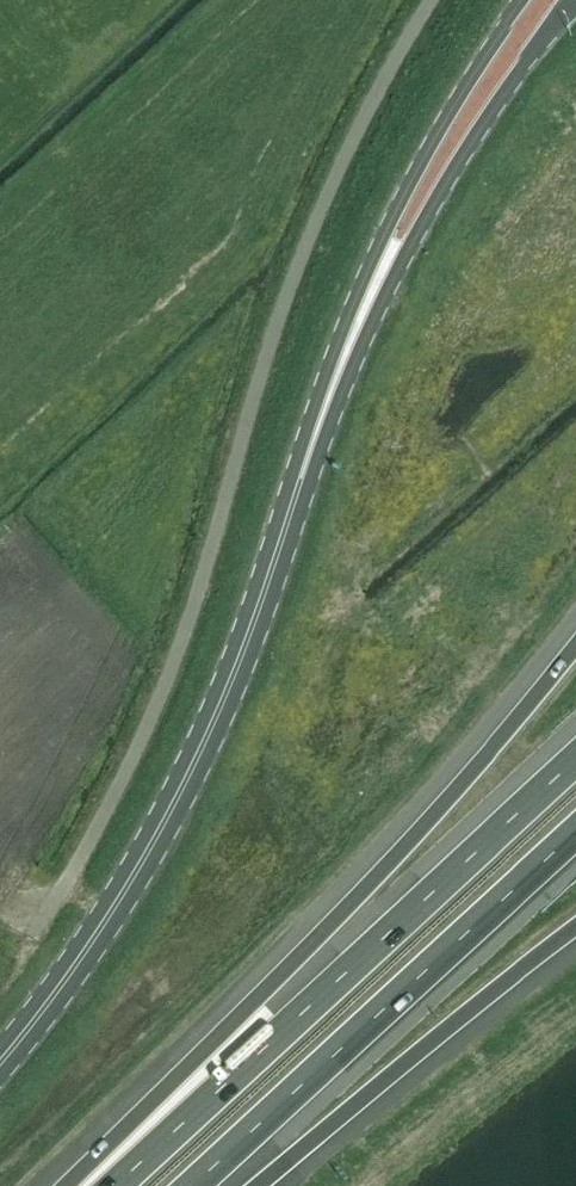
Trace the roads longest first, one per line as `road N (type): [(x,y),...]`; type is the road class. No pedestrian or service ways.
road 1 (unclassified): [(34,931),(94,833),(165,685),(329,186),(429,0)]
road 2 (primary): [(363,315),(263,599),(192,768),(111,909),(0,1062)]
road 3 (motorway): [(575,641),(103,1185)]
road 4 (motorway): [(575,759),(114,1185)]
road 5 (motorway): [(192,1185),(575,831)]
road 6 (motorway): [(260,1185),(575,928)]
road 7 (primary): [(363,315),(575,0)]
road 8 (primary): [(529,0),(408,187),(386,233),(363,315)]

